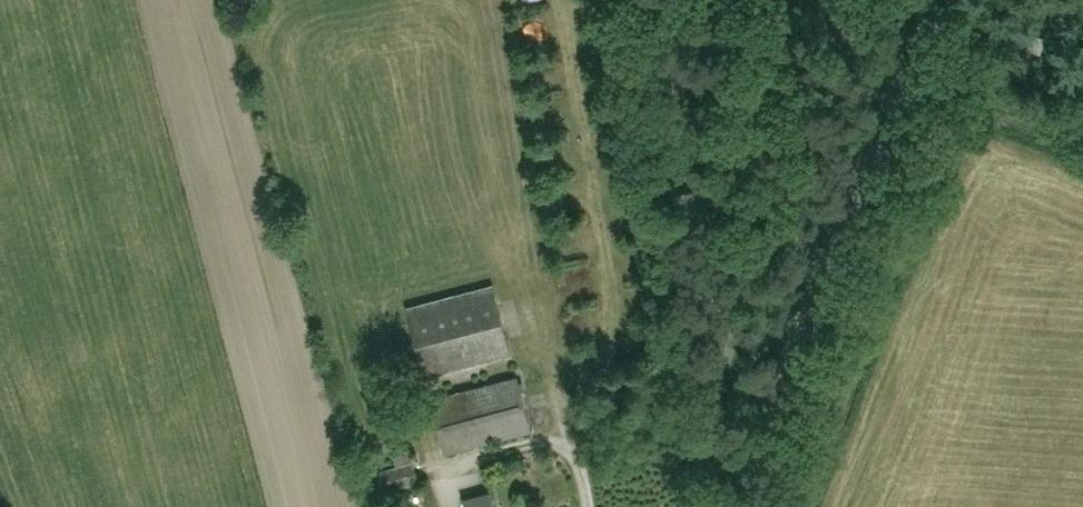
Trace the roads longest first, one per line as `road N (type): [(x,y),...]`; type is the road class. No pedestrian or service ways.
road 1 (tertiary): [(749,506),(852,211),(943,0)]
road 2 (track): [(455,465),(537,441),(567,448),(589,506)]

